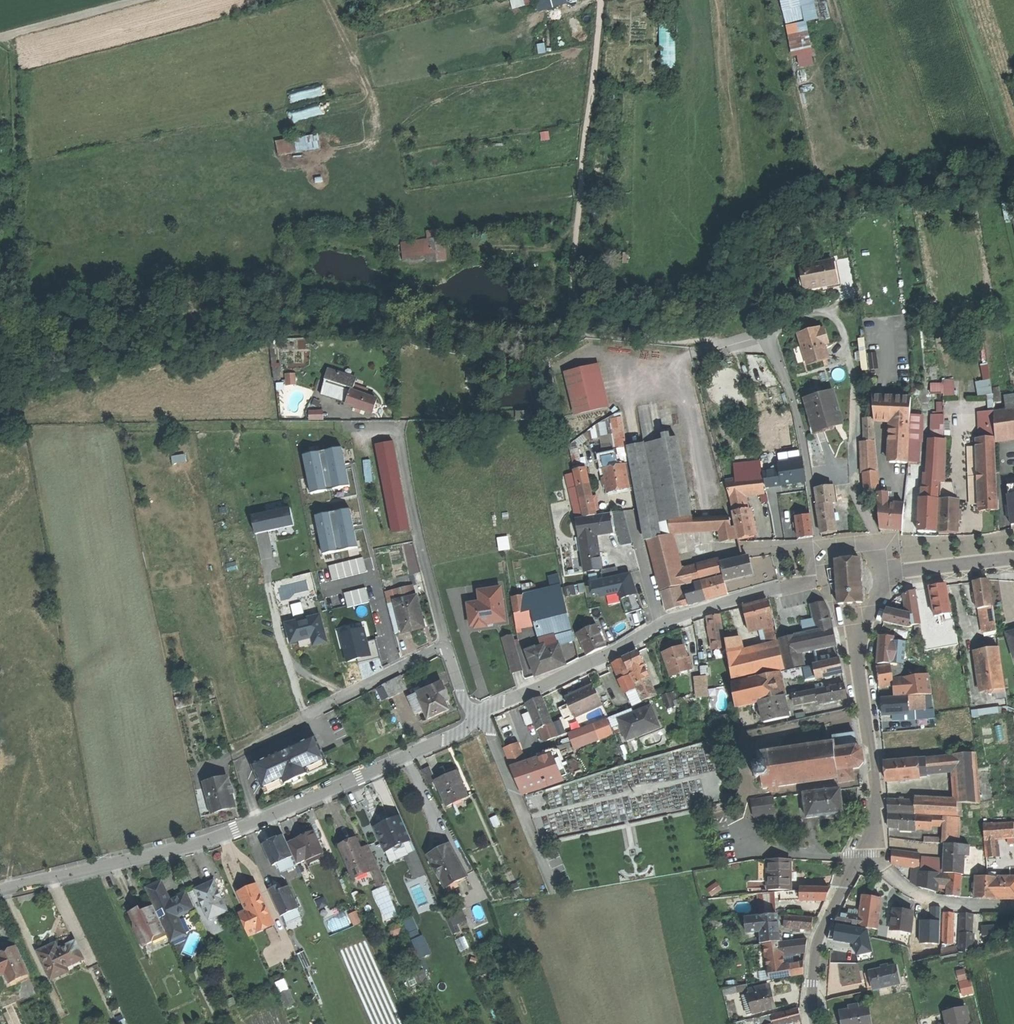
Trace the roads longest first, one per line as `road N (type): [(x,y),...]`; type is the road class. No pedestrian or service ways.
road 1 (residential): [(479,716),(461,731),(233,831),(0,891)]
road 2 (track): [(603,0),(582,161),(577,340)]
road 3 (residential): [(860,859),(875,824),(876,766),(861,632),(885,572)]
road 4 (residential): [(885,572),(882,548),(837,543),(821,549),(822,579),(662,623)]
road 5 (residential): [(446,646),(237,753)]
road 6 (residential): [(401,426),(446,646)]
road 7 (residential): [(662,623),(479,716)]
road 8 (track): [(577,340),(598,335),(695,350),(760,339),(772,345)]
road 9 (unclassified): [(555,887),(479,716)]
road 10 (residential): [(814,1023),(819,937),(860,859)]
road 11 (residential): [(860,859),(944,903),(1013,907)]
road 12 (track): [(0,37),(133,0)]
road 13 (residential): [(885,572),(1013,558)]

